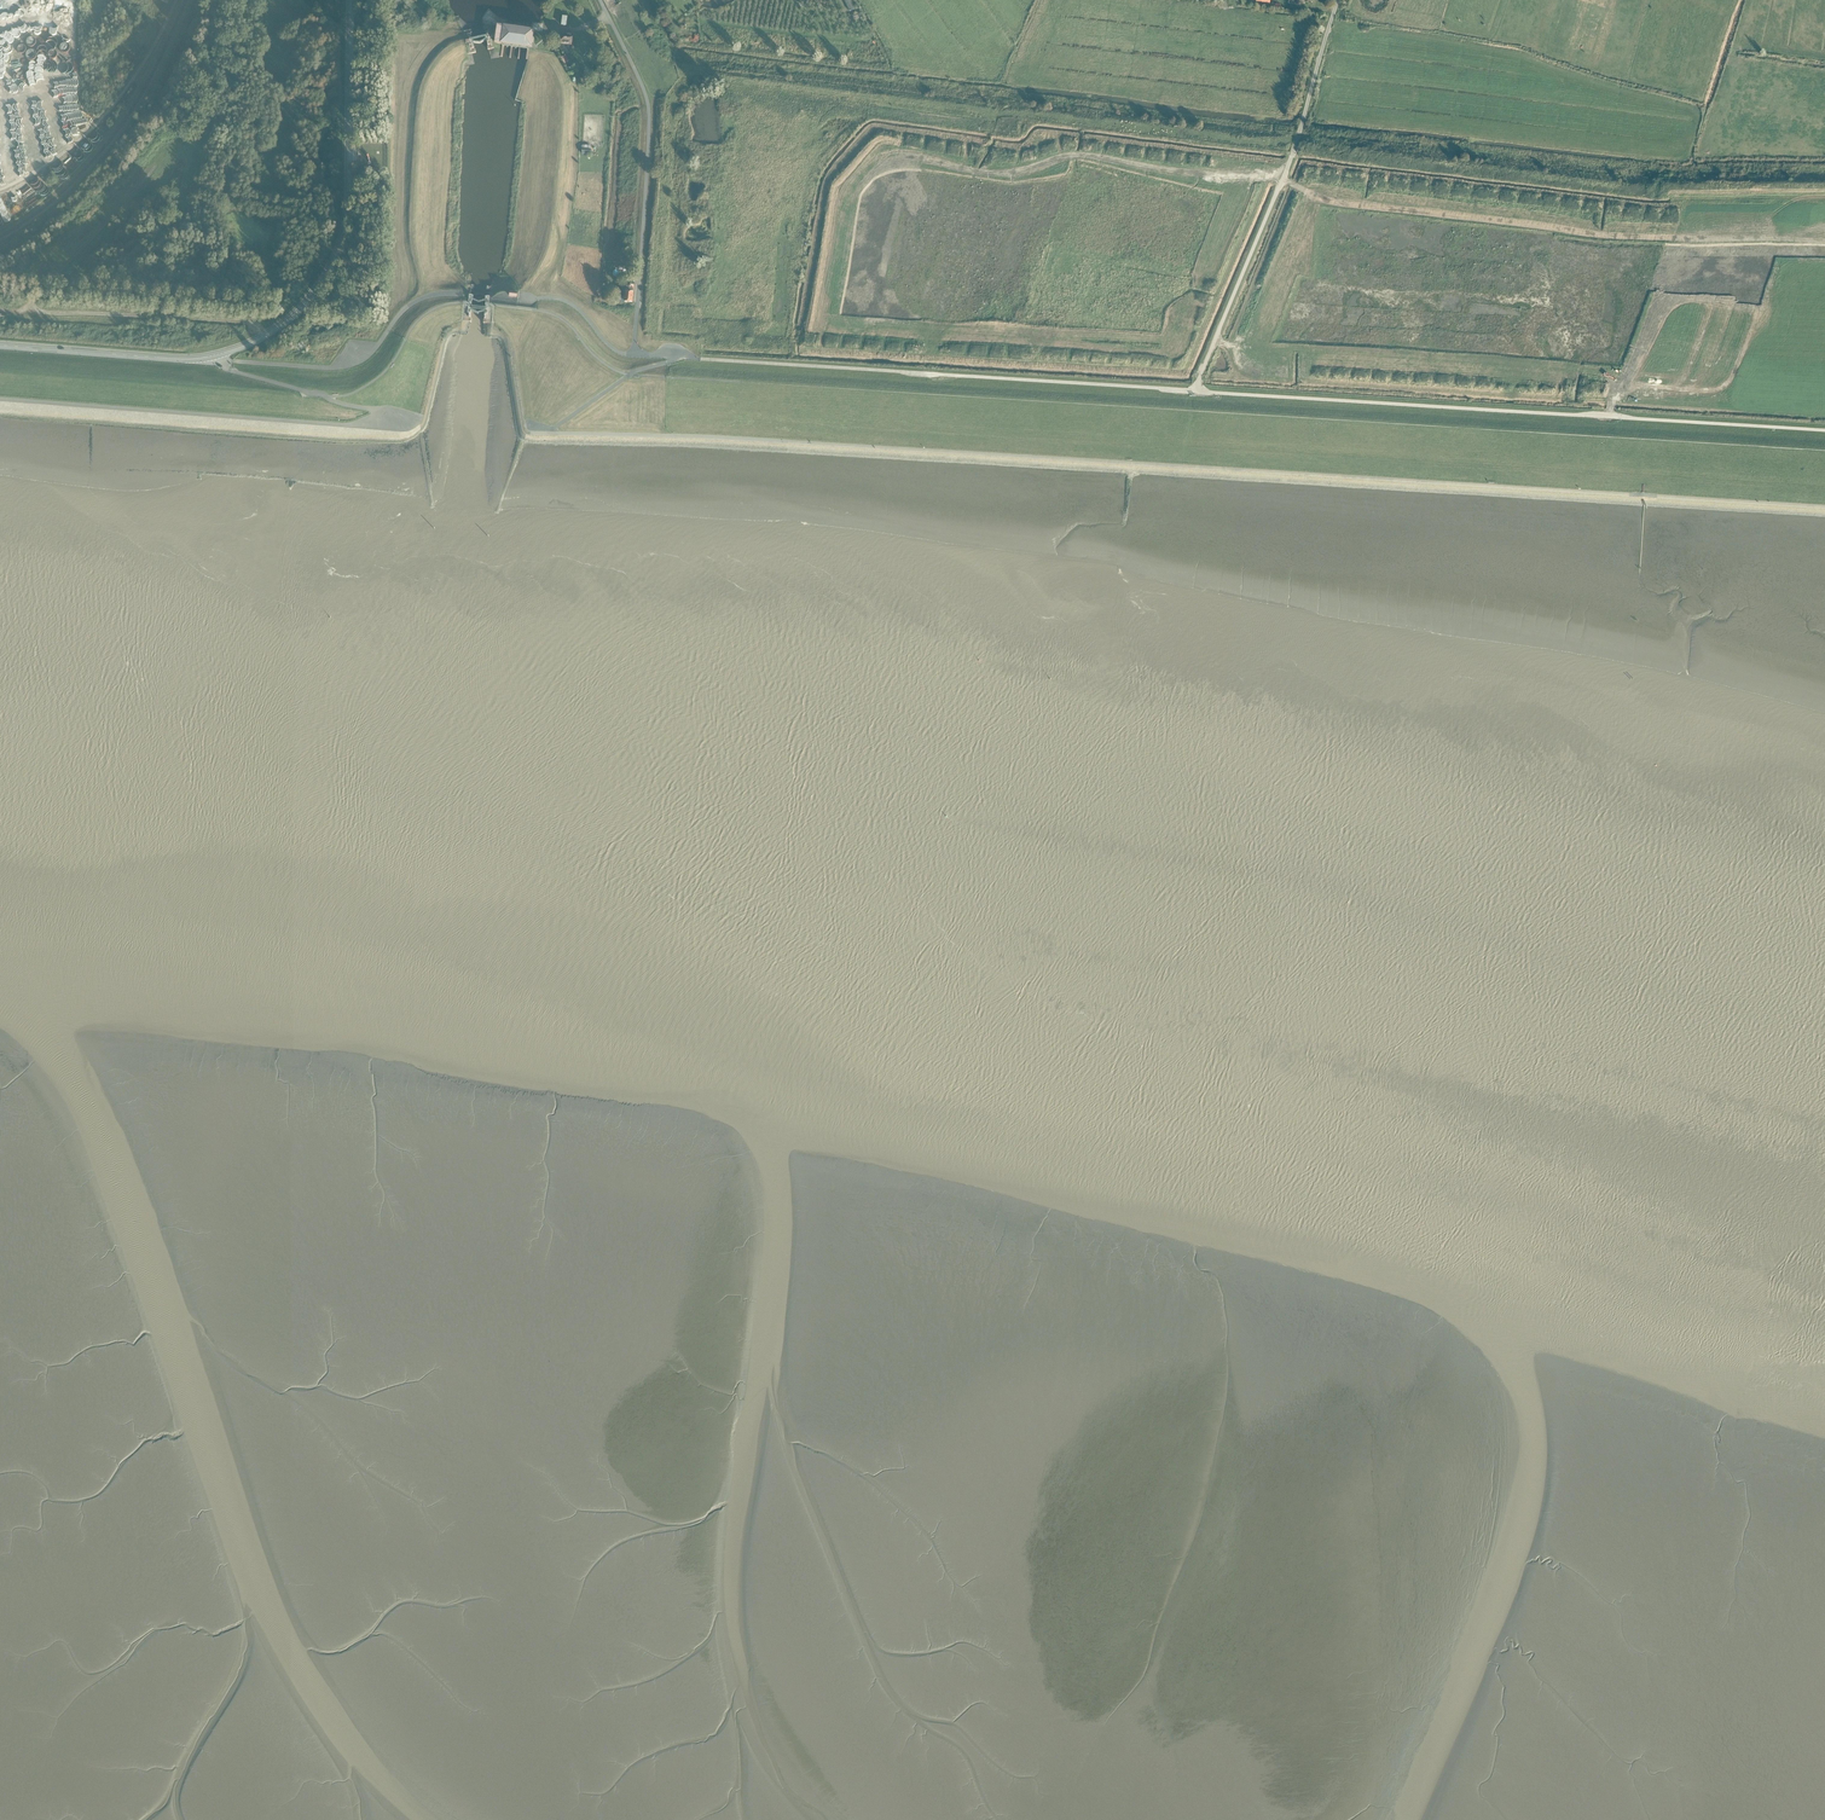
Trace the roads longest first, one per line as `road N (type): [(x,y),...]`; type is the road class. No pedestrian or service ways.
road 1 (track): [(537,429),(1824,507)]
road 2 (track): [(701,359),(1824,430)]
road 3 (tertiary): [(351,0),(348,212),(331,266),(299,309),(259,339),(201,358),(0,346)]
road 4 (unclassified): [(600,0),(649,104),(635,349),(701,359)]
road 5 (track): [(399,418),(345,427),(0,400)]
road 6 (track): [(1332,19),(1287,168),(1195,391)]

